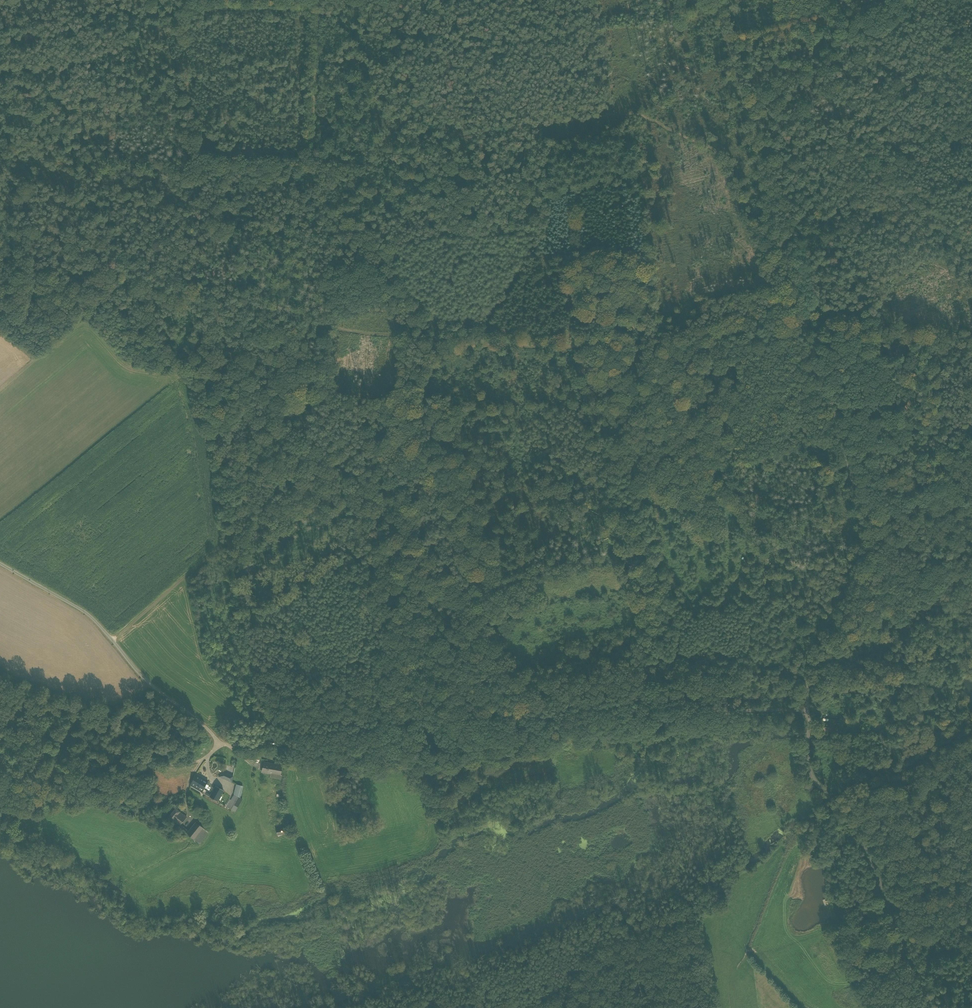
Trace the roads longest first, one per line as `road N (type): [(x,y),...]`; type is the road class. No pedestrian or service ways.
road 1 (unclassified): [(220,745),(811,710)]
road 2 (track): [(489,344),(422,373),(112,640)]
road 3 (unclassified): [(811,710),(812,657),(841,609),(862,548),(858,493),(807,321)]
road 4 (track): [(316,0),(313,193),(451,338)]
road 5 (track): [(807,321),(572,346),(451,338)]
road 6 (unclassified): [(716,0),(807,321)]
road 7 (unclassified): [(931,1007),(867,851),(814,781),(811,710)]
road 8 (unclassified): [(0,565),(92,617),(142,677),(220,745)]
road 9 (track): [(0,389),(126,277)]
road 10 (track): [(807,321),(971,335)]

